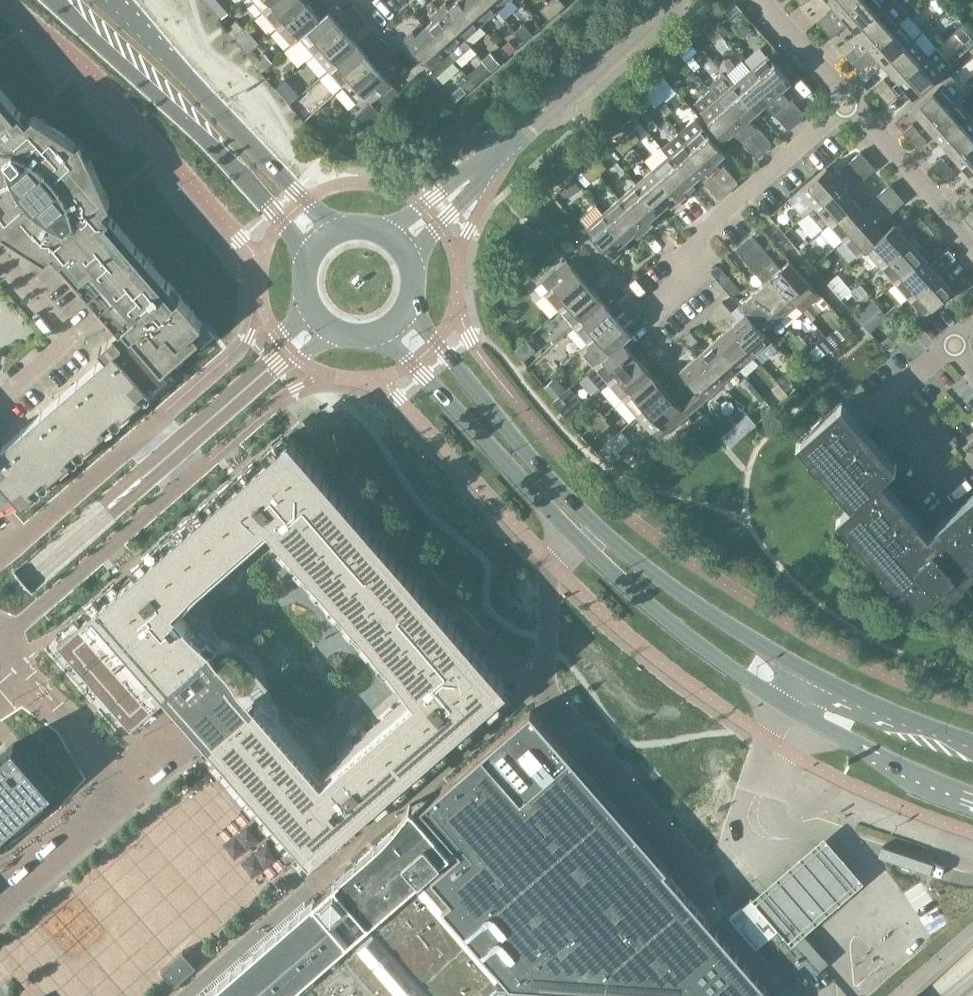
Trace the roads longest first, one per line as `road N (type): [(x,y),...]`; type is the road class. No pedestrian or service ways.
road 1 (secondary): [(387,336),(581,544),(697,646),(804,720),(972,802)]
road 2 (secondary): [(972,744),(812,679),(653,571),(600,524),(409,317)]
road 3 (residential): [(3,638),(173,493),(176,461),(273,374),(335,337)]
road 4 (residential): [(310,316),(169,448),(135,441),(0,556)]
road 5 (secondary): [(66,0),(312,247)]
road 6 (secondary): [(334,229),(108,0)]
road 7 (residential): [(650,315),(694,279),(678,262),(852,108)]
road 8 (residential): [(133,796),(196,746),(315,878)]
road 9 (residential): [(501,151),(672,0)]
road 10 (residential): [(0,398),(69,340),(0,260)]
road 11 (residential): [(972,241),(852,108)]
road 12 (residential): [(133,796),(0,905)]
road 13 (residential): [(852,108),(760,0)]
road 14 (residential): [(501,151),(387,230)]
road 15 (residential): [(413,257),(501,151)]

